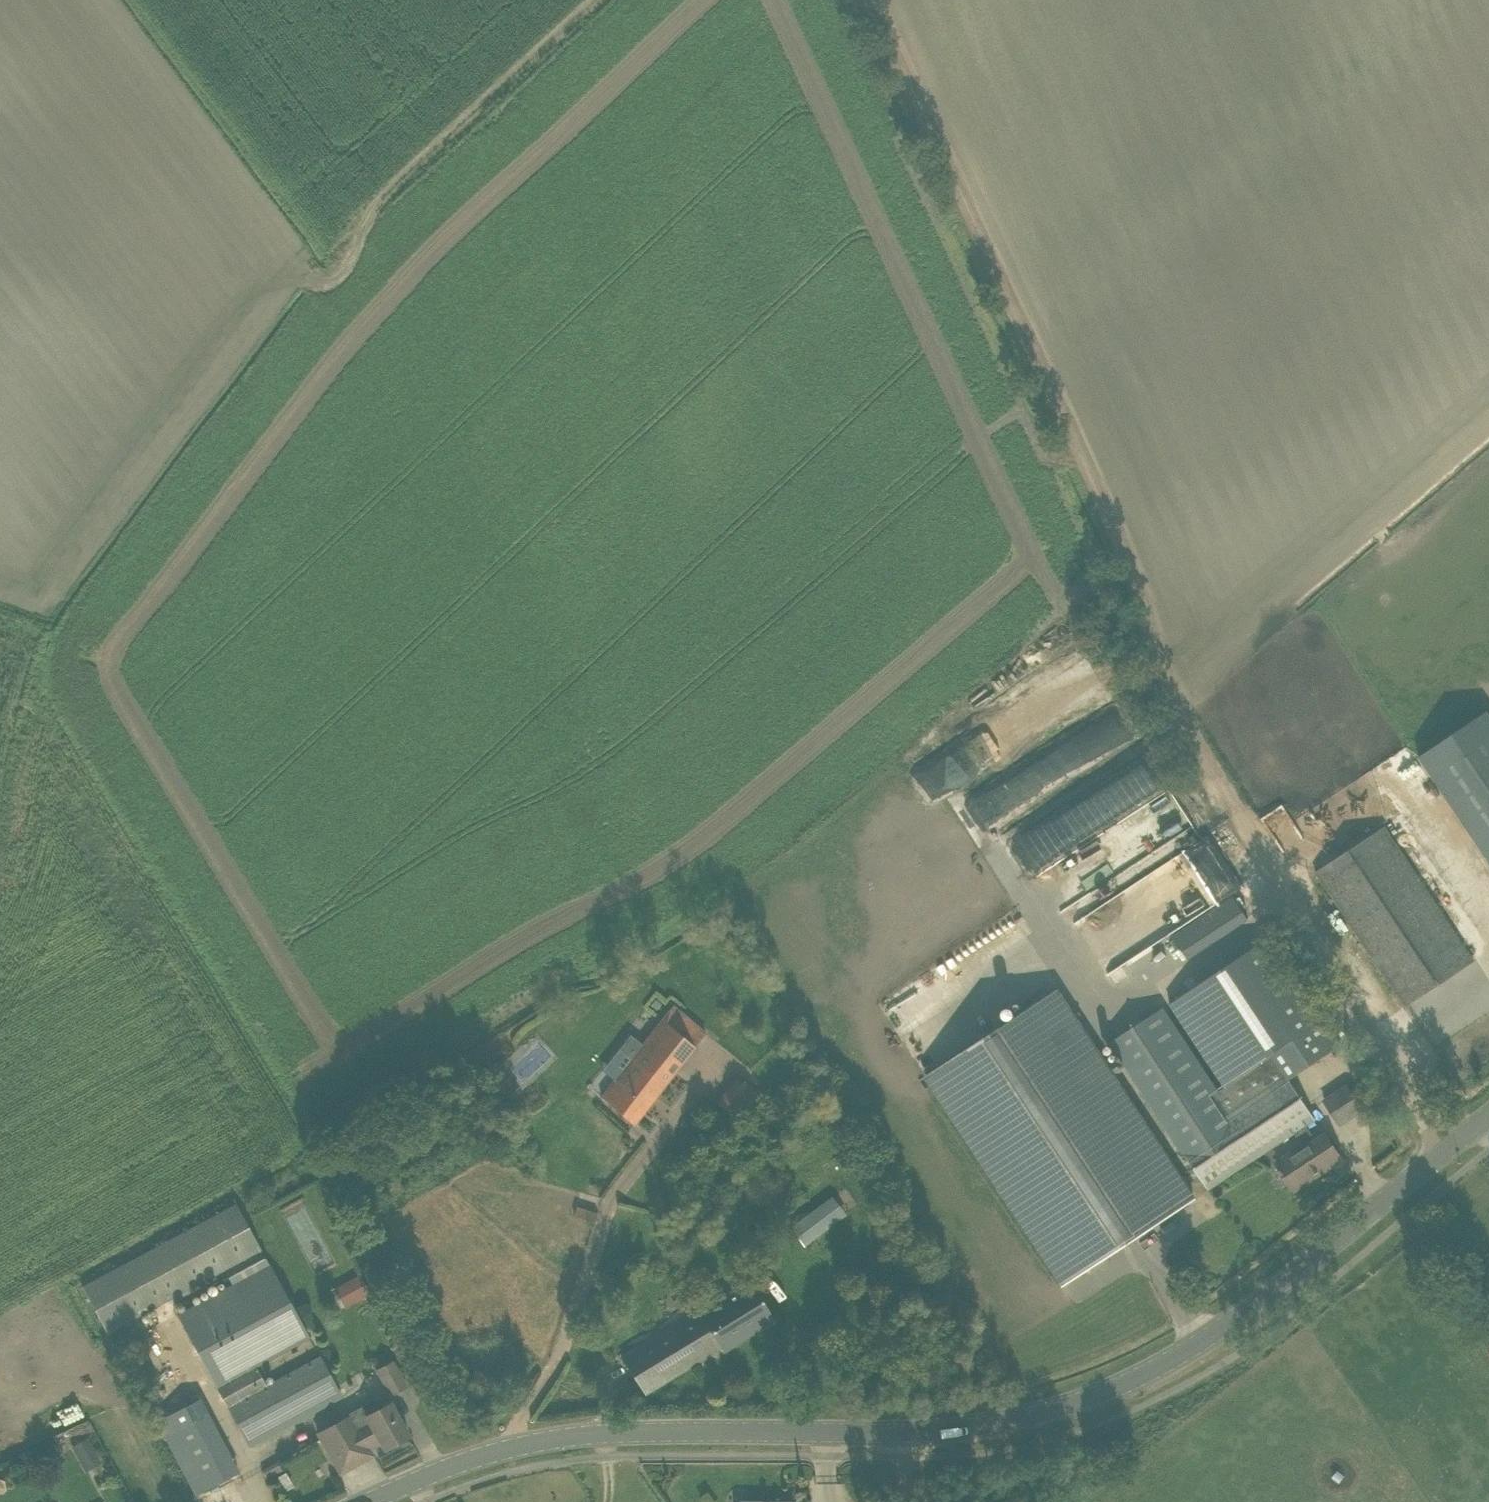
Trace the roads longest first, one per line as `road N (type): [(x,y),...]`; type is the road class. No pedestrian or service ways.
road 1 (tertiary): [(369,1501),(463,1460),(528,1443),(615,1431),(889,1432),(1011,1420),(1087,1399),(1222,1330),(1488,1117)]
road 2 (track): [(1238,813),(1167,683),(1103,508),(868,0)]

